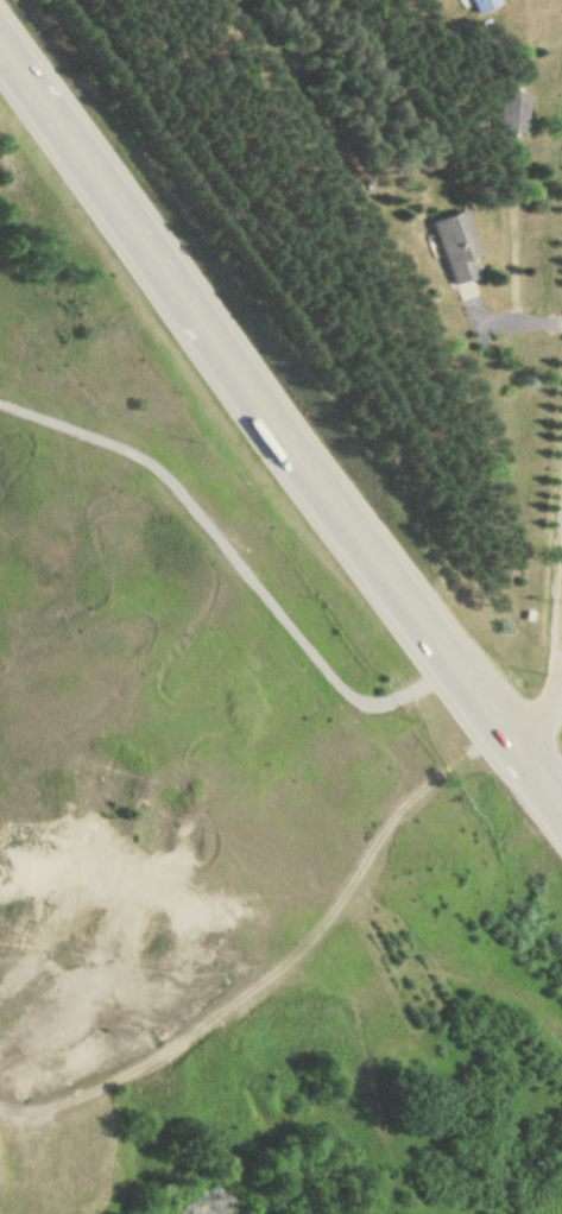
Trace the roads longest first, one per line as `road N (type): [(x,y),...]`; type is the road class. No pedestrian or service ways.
road 1 (primary): [(561,802),(0,37)]

